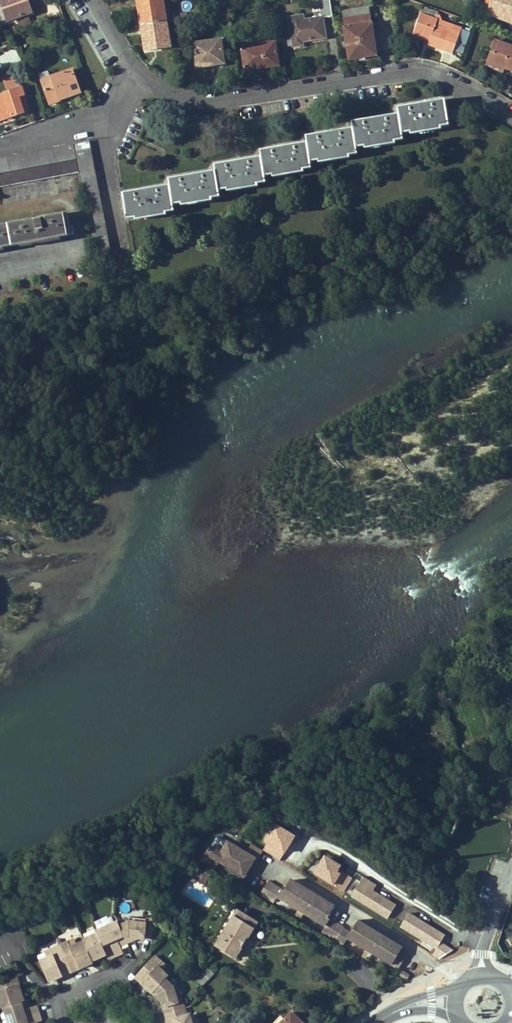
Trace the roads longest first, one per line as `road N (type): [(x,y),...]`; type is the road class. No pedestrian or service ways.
road 1 (residential): [(138,74),(208,97),(399,67),(444,74),(511,112)]
road 2 (residential): [(55,996),(111,971),(149,1002),(157,1022)]
road 3 (residential): [(96,121),(119,244)]

